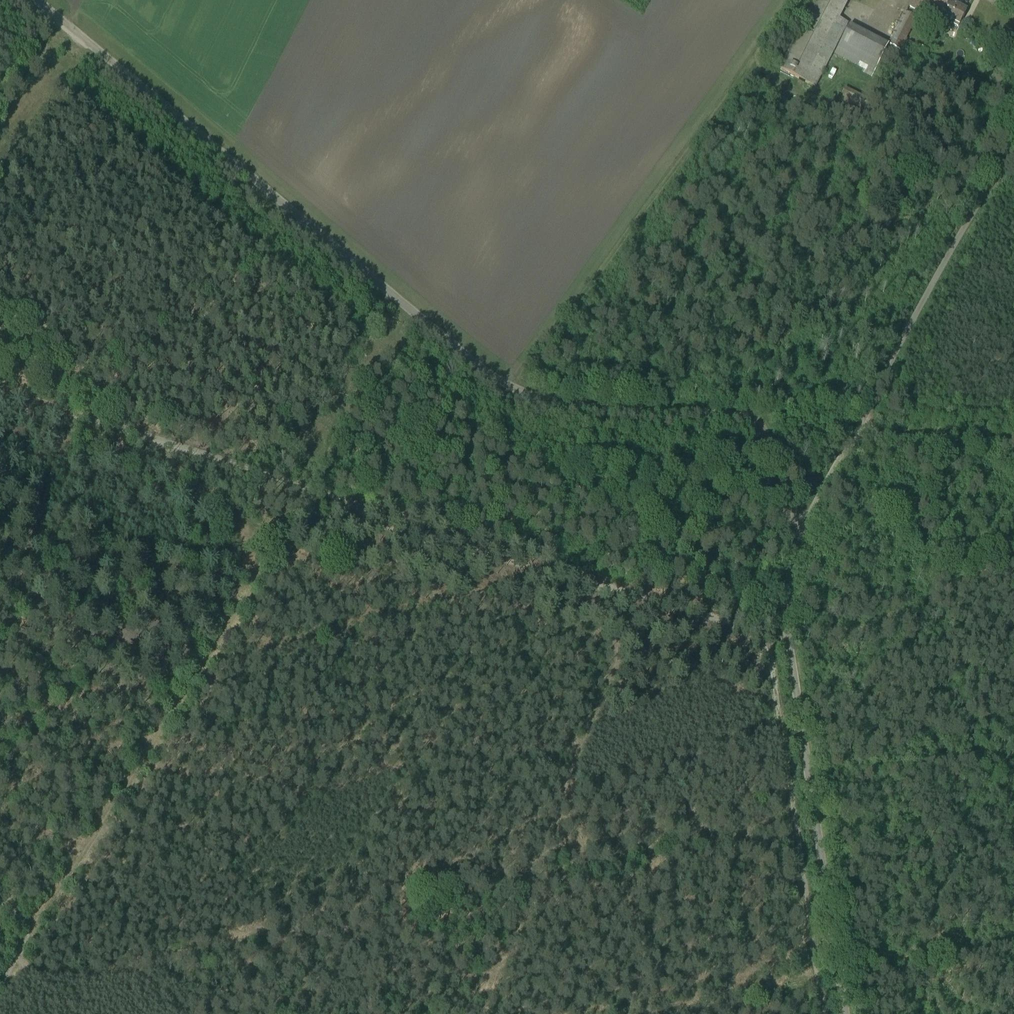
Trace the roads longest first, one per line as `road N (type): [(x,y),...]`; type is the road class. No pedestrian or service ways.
road 1 (track): [(821,1013),(791,788),(779,721),(767,701),(617,645),(280,549),(147,439),(0,390)]
road 2 (track): [(793,565),(769,446),(752,418),(574,406),(500,381),(38,0)]
road 3 (unclassified): [(846,1013),(787,632),(799,540),(850,433),(1013,440)]
road 4 (track): [(27,942),(280,549)]
road 5 (track): [(474,1013),(617,645)]
road 6 (track): [(850,433),(1013,140)]

